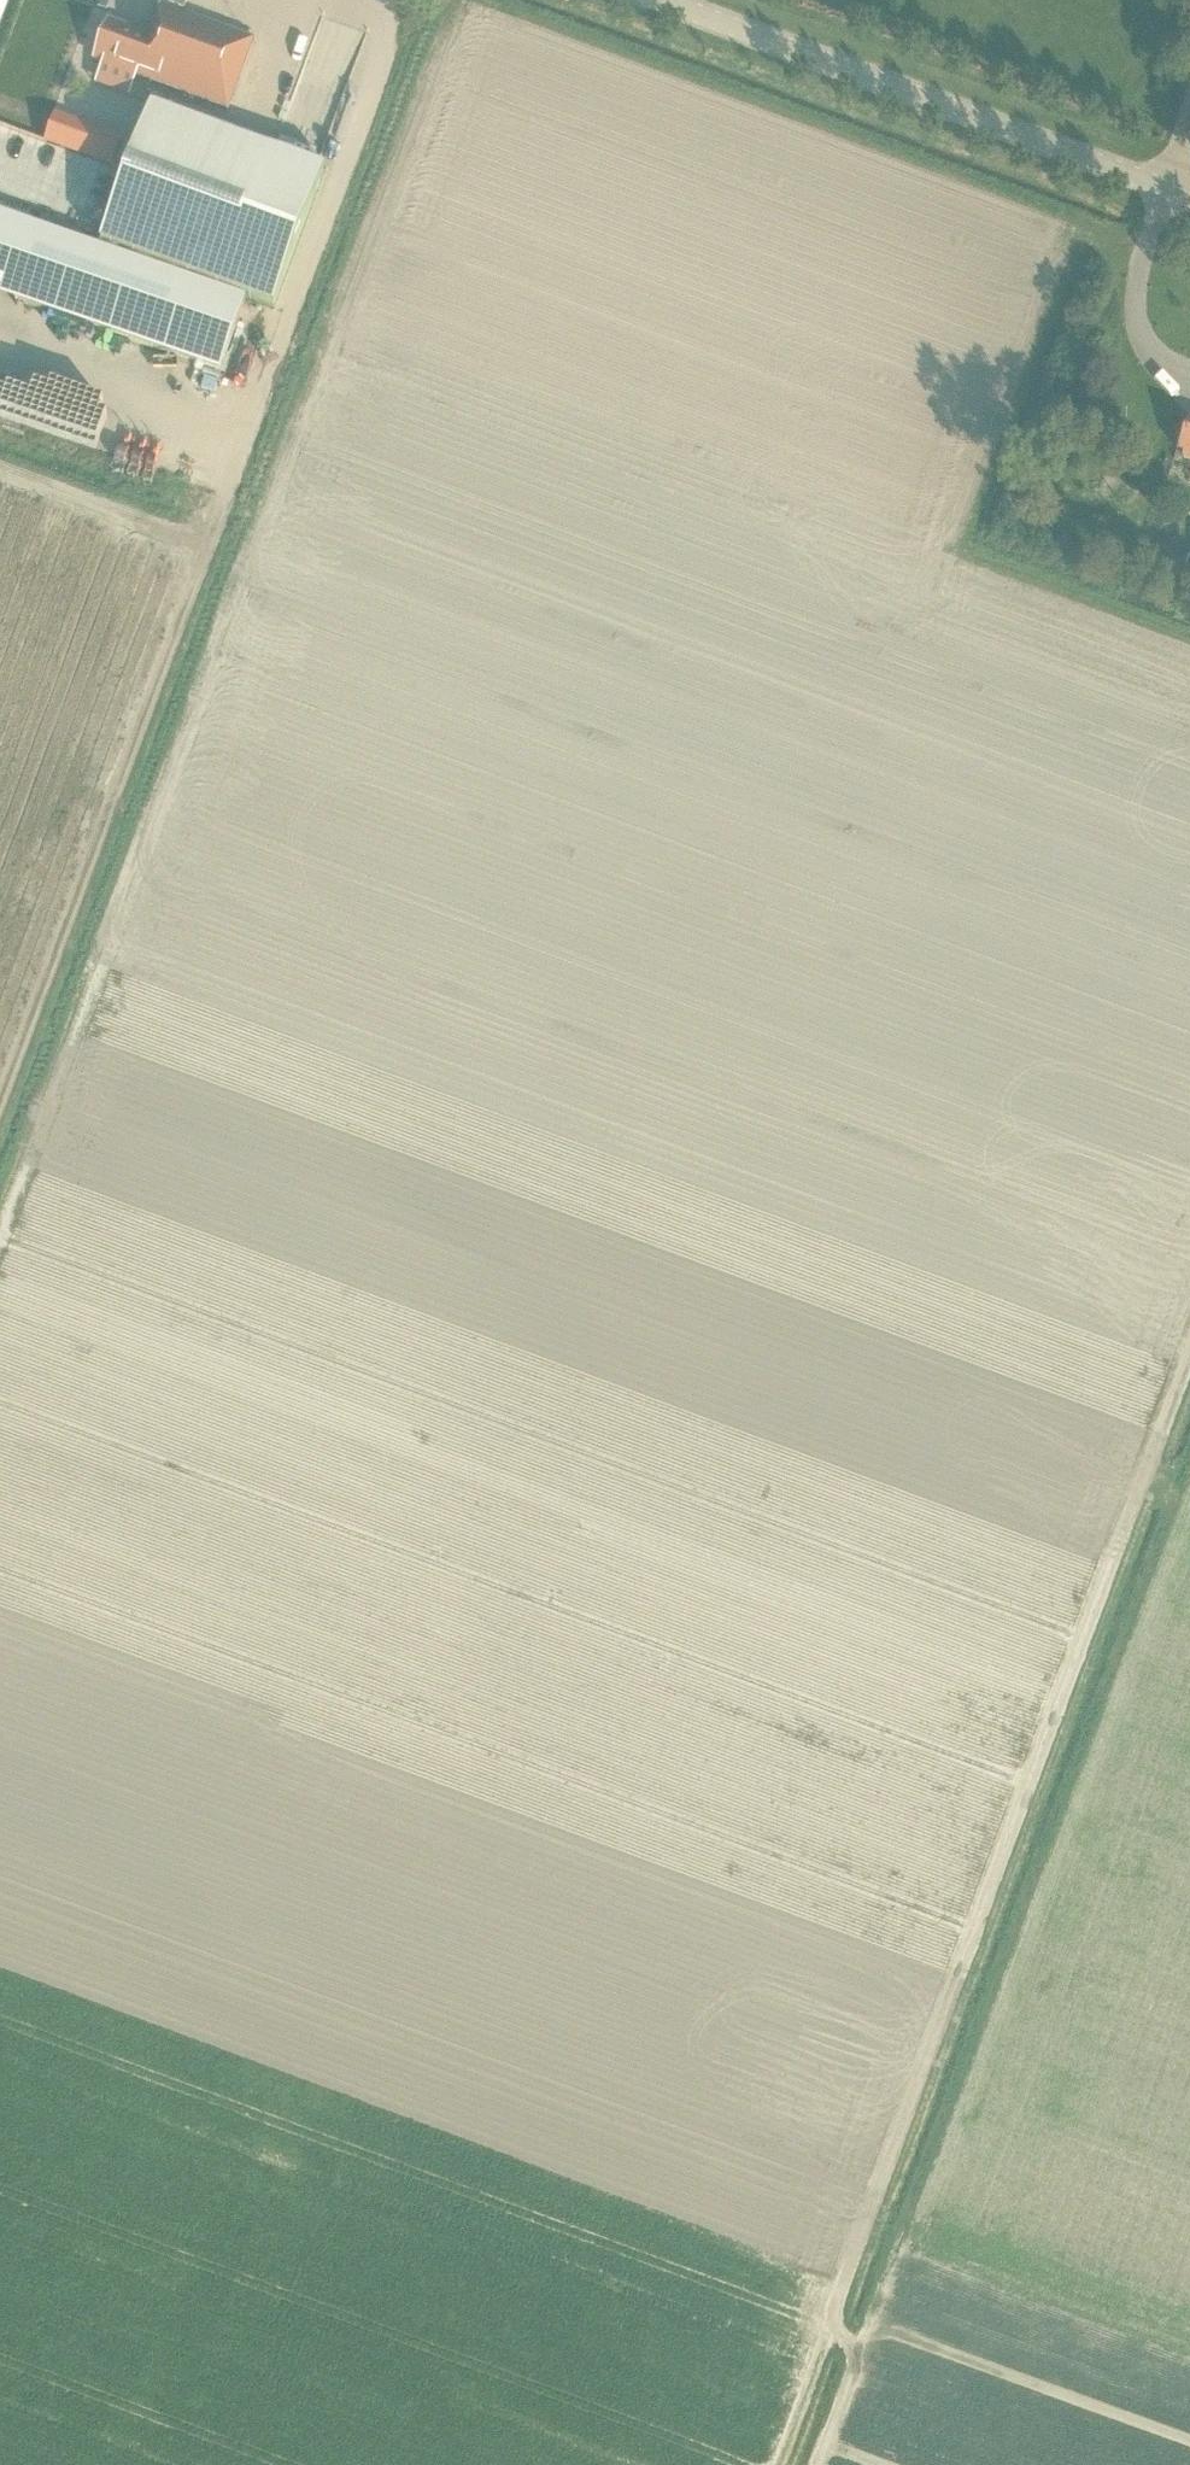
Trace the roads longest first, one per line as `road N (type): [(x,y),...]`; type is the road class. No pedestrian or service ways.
road 1 (tertiary): [(1189,195),(667,0)]

